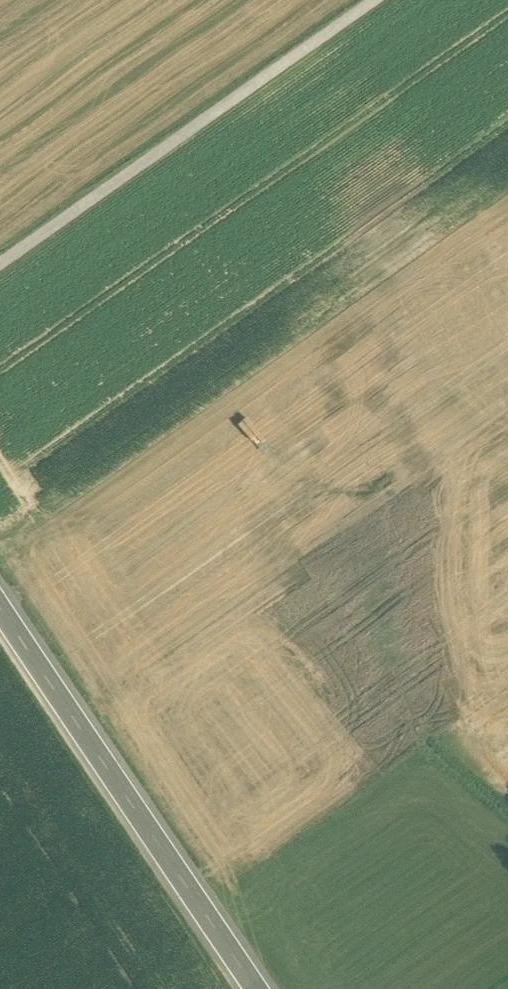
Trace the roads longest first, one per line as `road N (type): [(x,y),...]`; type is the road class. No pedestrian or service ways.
road 1 (tertiary): [(257,988),(0,597)]
road 2 (track): [(0,265),(376,0)]

